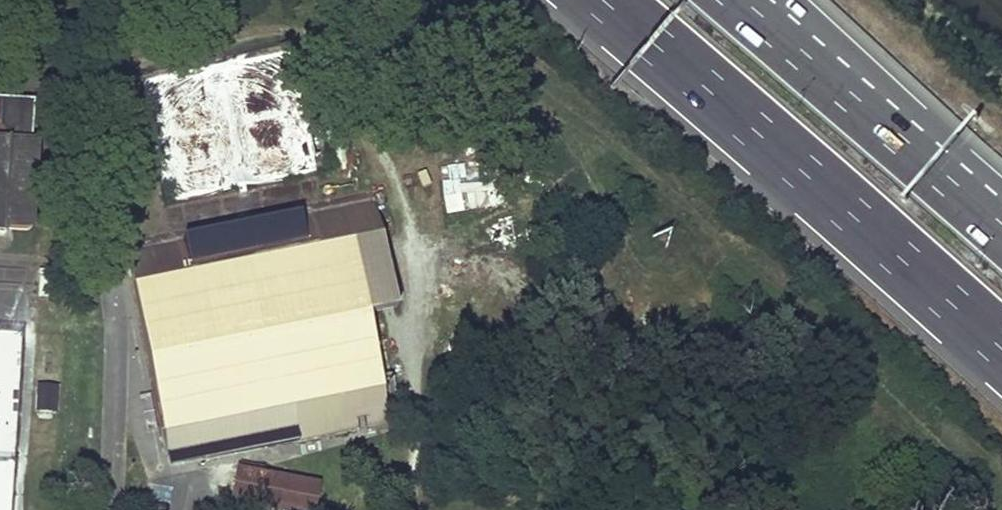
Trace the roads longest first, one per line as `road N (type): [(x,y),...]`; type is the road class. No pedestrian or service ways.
road 1 (motorway): [(608,0),(1001,349)]
road 2 (motorway): [(1001,221),(750,0)]

